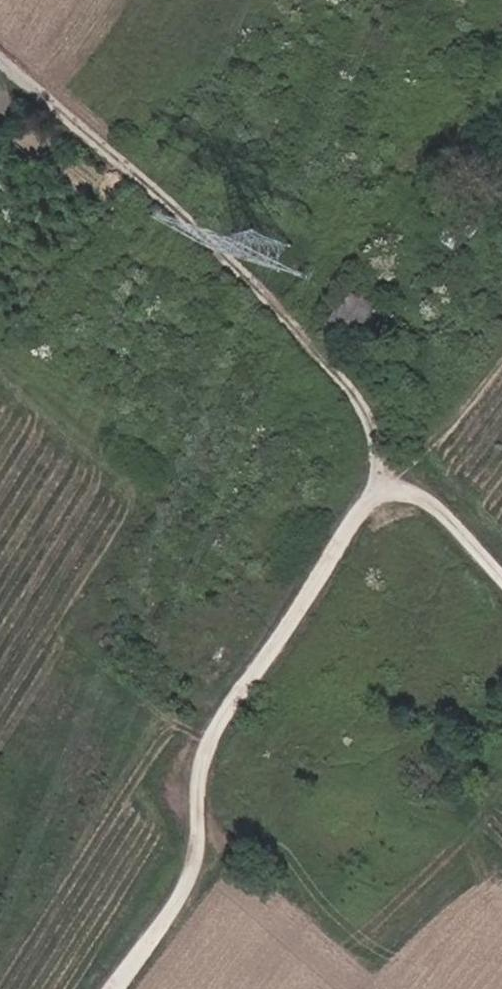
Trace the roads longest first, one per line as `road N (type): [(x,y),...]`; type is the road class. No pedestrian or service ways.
road 1 (track): [(0,48),(68,102),(390,418),(394,483),(238,710),(215,767),(222,848),(135,988)]
road 2 (track): [(501,568),(441,505),(394,483),(501,359)]

